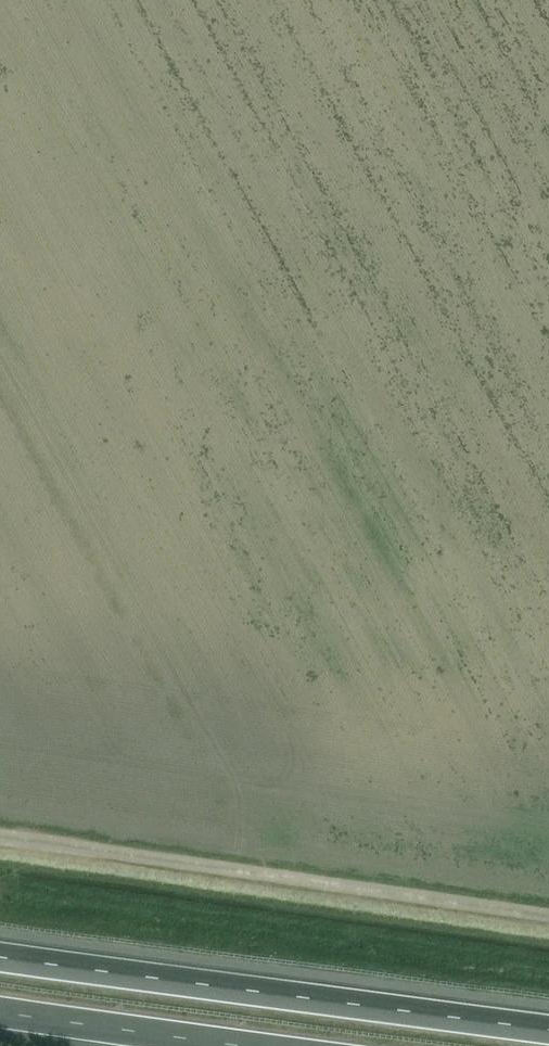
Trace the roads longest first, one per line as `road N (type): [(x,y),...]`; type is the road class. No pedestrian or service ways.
road 1 (unclassified): [(0,838),(548,918)]
road 2 (motorway): [(548,1026),(0,953)]
road 3 (motorway): [(0,1012),(234,1045)]

